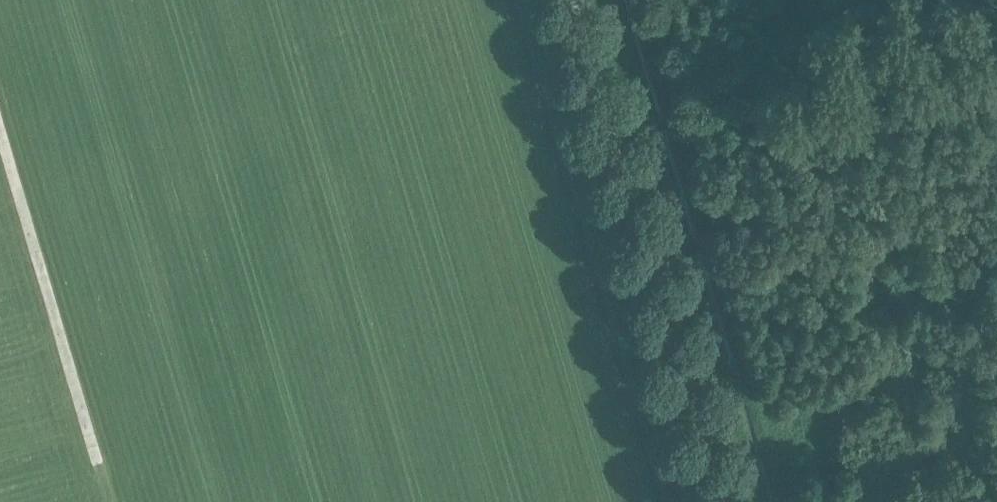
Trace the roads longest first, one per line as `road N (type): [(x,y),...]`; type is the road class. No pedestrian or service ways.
road 1 (unclassified): [(715,501),(570,0)]
road 2 (track): [(94,448),(0,128)]

